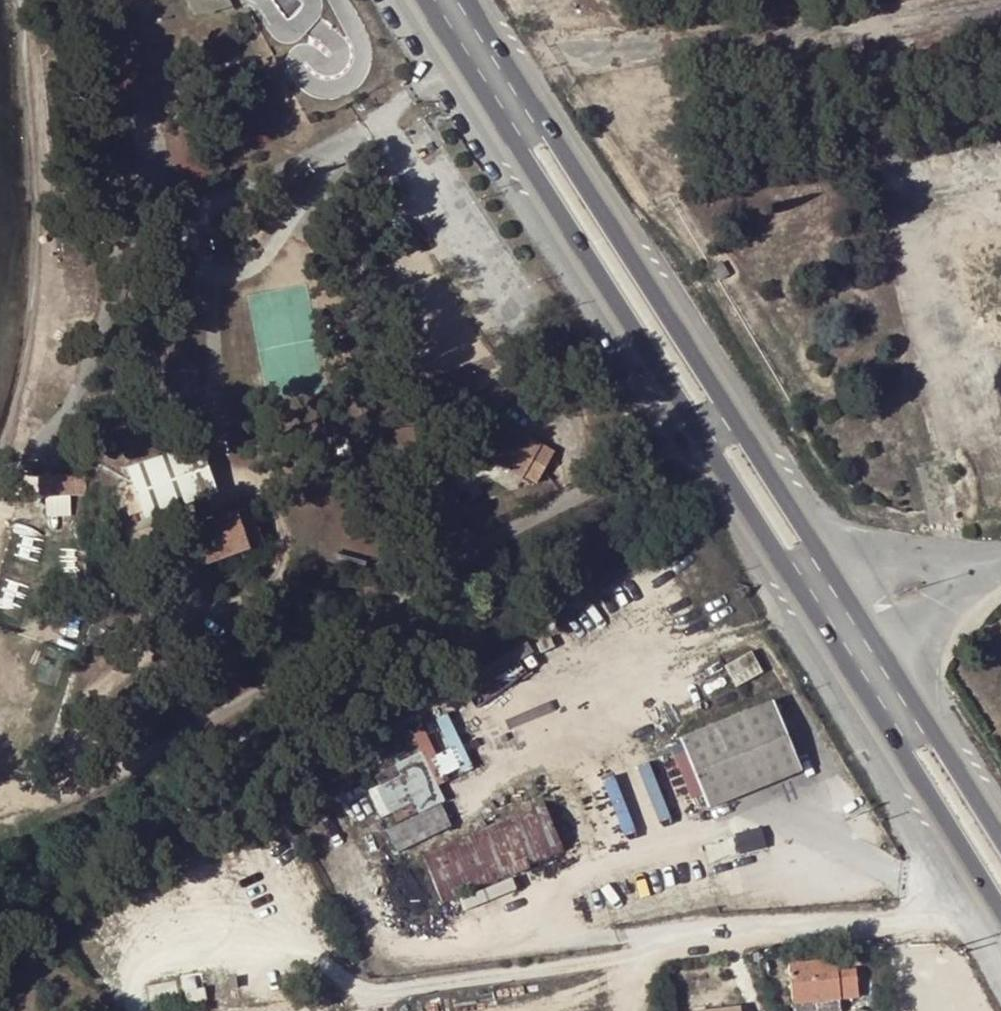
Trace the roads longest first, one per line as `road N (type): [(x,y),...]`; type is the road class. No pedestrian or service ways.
road 1 (primary): [(426,0),(832,635)]
road 2 (primary): [(859,612),(469,0)]
road 3 (primary): [(832,635),(1000,895)]
road 4 (primary): [(1000,839),(859,612)]
road 5 (residential): [(1000,560),(908,583),(859,612)]

